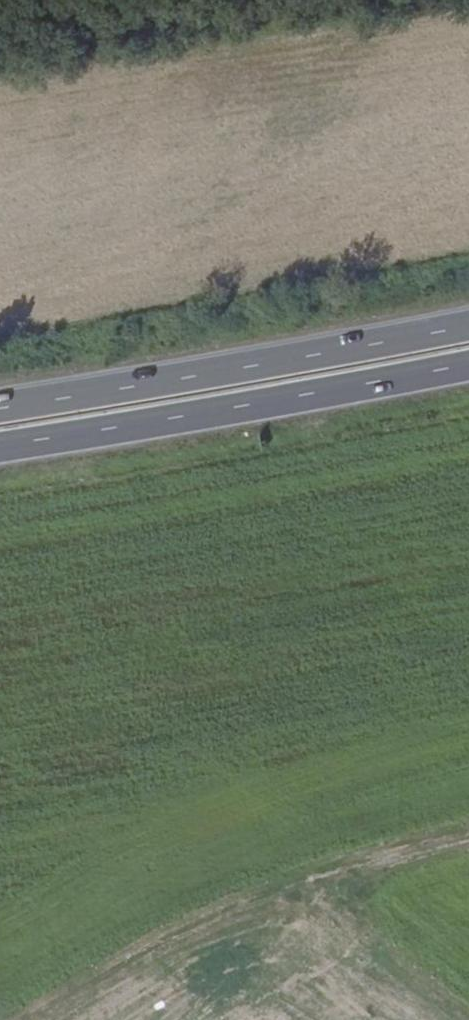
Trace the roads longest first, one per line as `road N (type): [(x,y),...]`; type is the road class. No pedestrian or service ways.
road 1 (track): [(24,1019),(239,898),(468,837)]
road 2 (trunk): [(0,446),(468,365)]
road 3 (trunk): [(468,327),(0,408)]
road 4 (track): [(306,880),(468,1019)]

